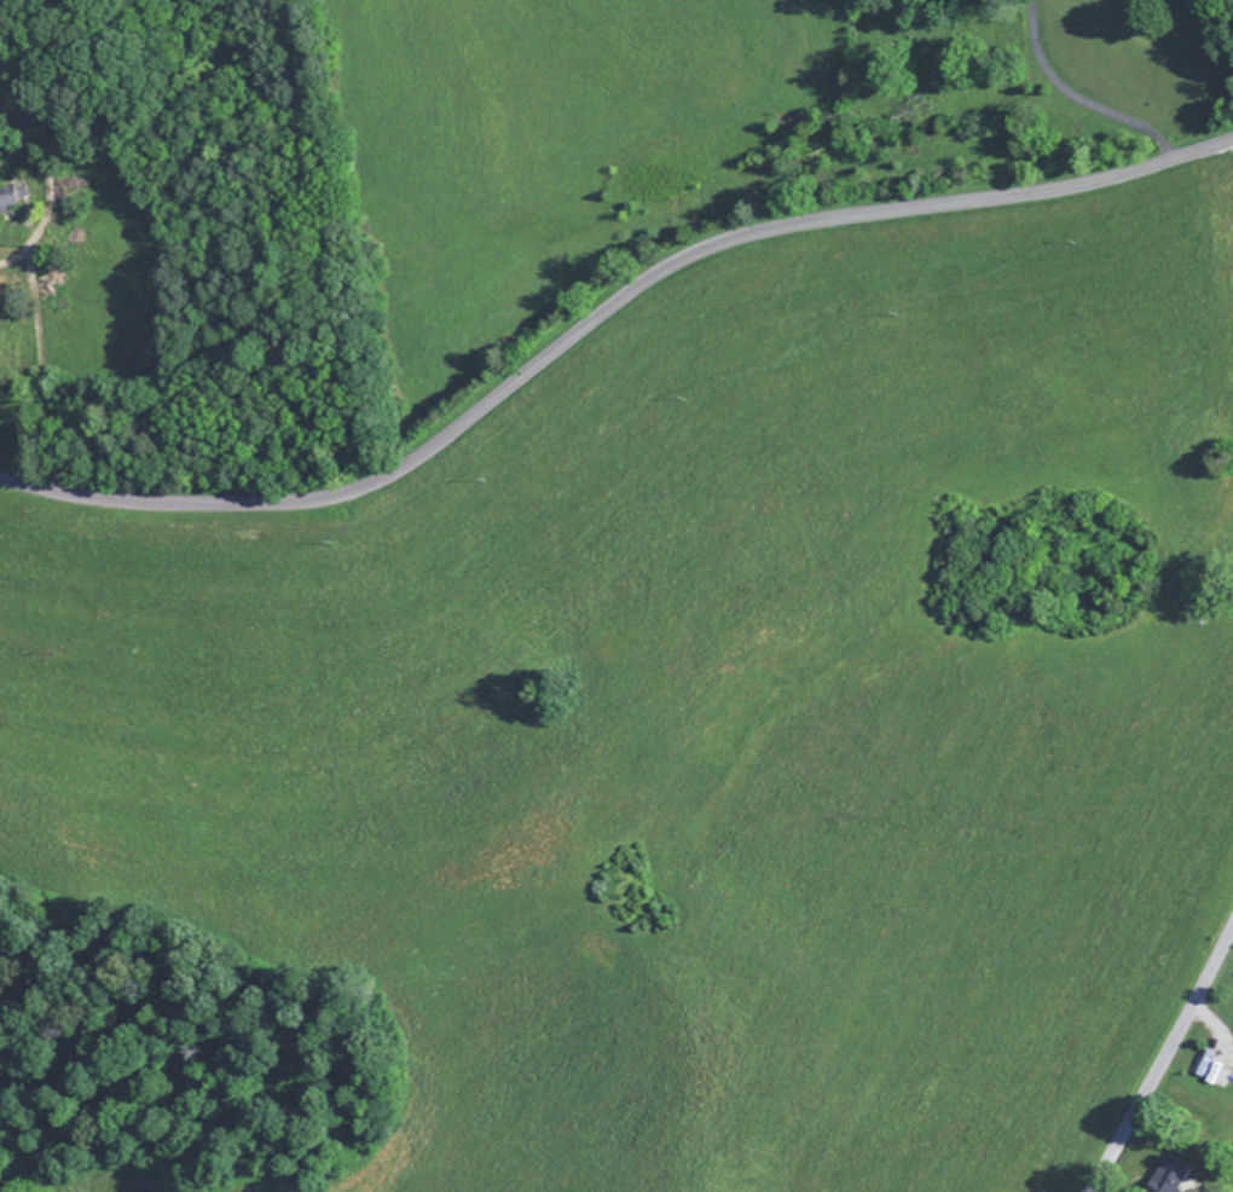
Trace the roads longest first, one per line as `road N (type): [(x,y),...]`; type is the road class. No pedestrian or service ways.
road 1 (residential): [(0,479),(192,503),(335,494),(398,470),(613,305),(718,244),(835,216),(1076,184),(1232,139)]
road 2 (residential): [(1092,1191),(1232,932)]

